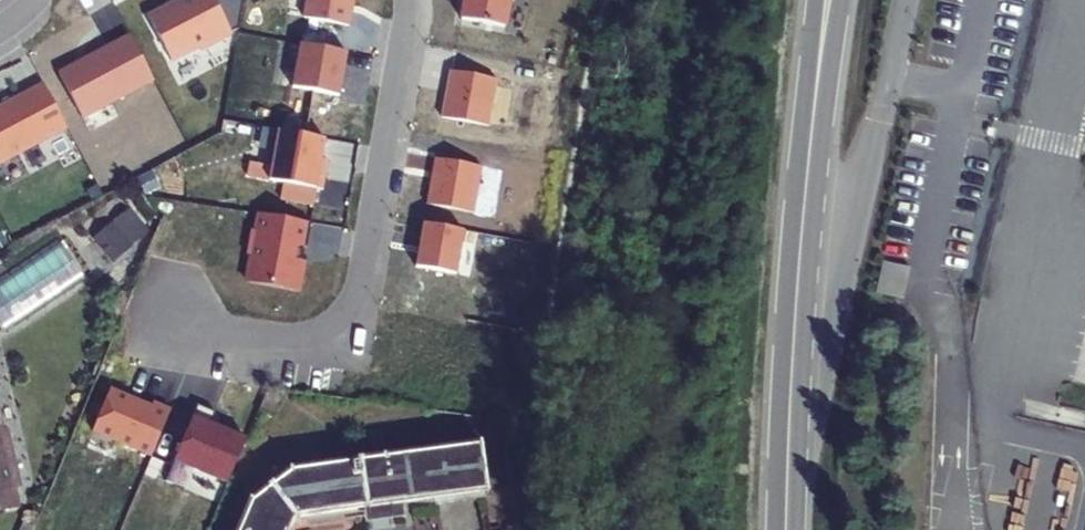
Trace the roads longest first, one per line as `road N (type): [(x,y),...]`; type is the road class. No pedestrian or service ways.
road 1 (secondary): [(828,0),(806,192),(787,529)]
road 2 (residential): [(406,0),(352,307),(315,331),(259,338),(160,315)]

